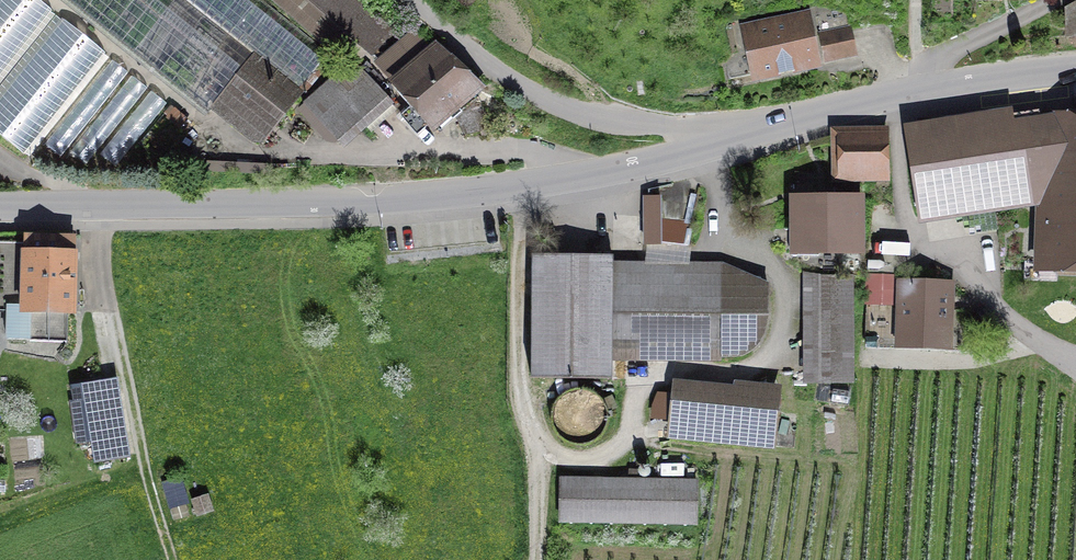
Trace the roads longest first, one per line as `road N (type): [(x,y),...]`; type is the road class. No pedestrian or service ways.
road 1 (tertiary): [(0,206),(426,197),(593,174),(723,141)]
road 2 (track): [(538,559),(546,463),(520,385),(519,186)]
road 3 (unclassified): [(723,141),(916,88),(1075,66)]
road 4 (unclassified): [(414,0),(457,41),(545,100),(723,141)]
road 5 (track): [(1075,361),(1042,346),(932,254),(913,220),(891,95)]
road 6 (track): [(104,310),(170,559)]

